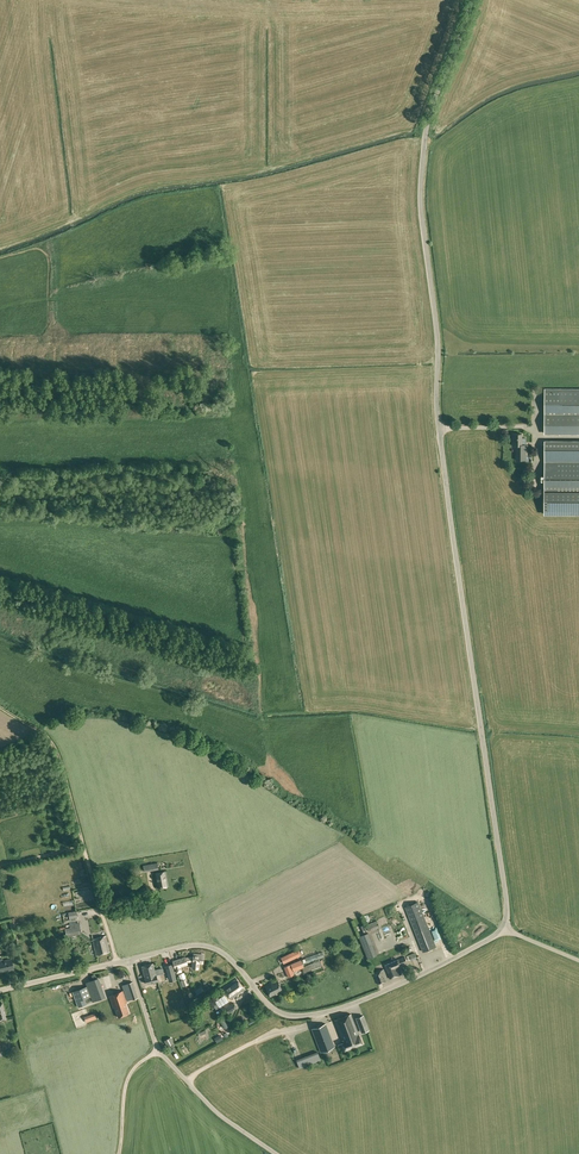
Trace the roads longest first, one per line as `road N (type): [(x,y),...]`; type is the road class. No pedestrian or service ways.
road 1 (unclassified): [(501,929),(506,899),(440,429),(421,193),(430,116),(471,0)]
road 2 (unclassified): [(129,960),(205,945),(227,956),(268,1004),(310,1015),(379,994),(501,929)]
road 3 (unclassified): [(276,1153),(210,1107),(166,1058),(129,960)]
road 4 (track): [(0,706),(59,752),(83,846)]
road 5 (unclassified): [(0,991),(129,960)]
road 6 (track): [(83,846),(117,963)]

